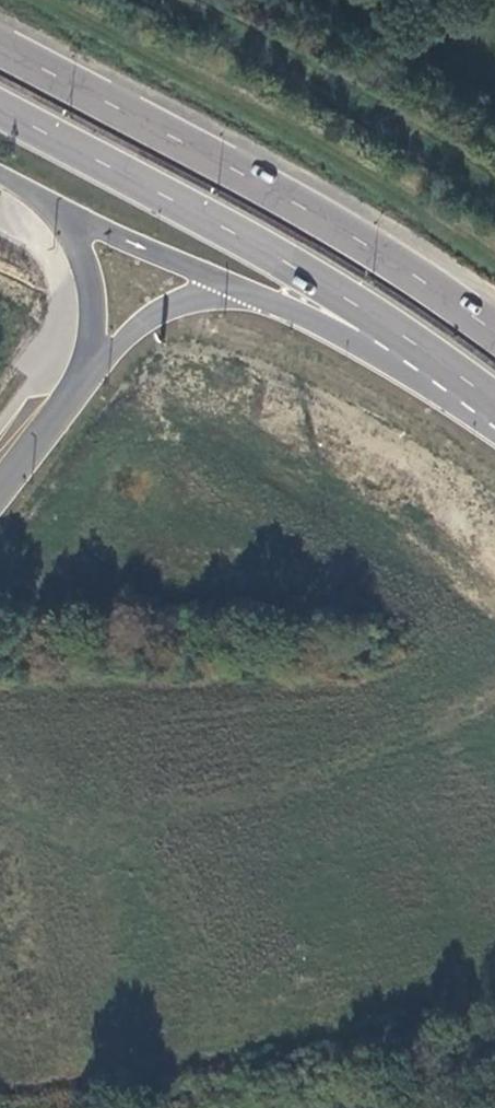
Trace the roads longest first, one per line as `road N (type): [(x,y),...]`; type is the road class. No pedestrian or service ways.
road 1 (primary): [(0,108),(281,258),(494,401)]
road 2 (primary): [(494,330),(291,199),(0,45)]
road 3 (unclassified): [(246,294),(494,402)]
road 4 (unclassified): [(25,194),(246,294)]
road 5 (unclassified): [(25,194),(65,233),(83,283),(79,357),(62,405)]
road 6 (unclassified): [(62,405),(115,339),(144,316),(198,297),(246,294)]

